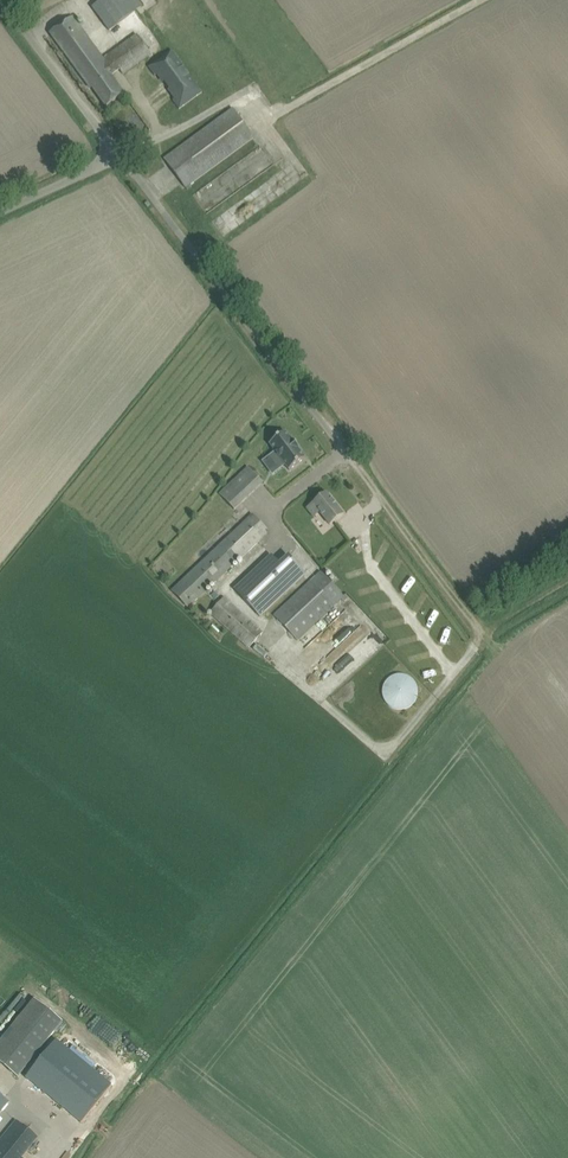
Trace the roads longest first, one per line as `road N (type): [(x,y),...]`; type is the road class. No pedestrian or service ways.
road 1 (unclassified): [(484,643),(117,152)]
road 2 (track): [(488,0),(258,128)]
road 3 (unclassified): [(117,152),(5,0)]
road 4 (unclassified): [(0,212),(117,152)]

